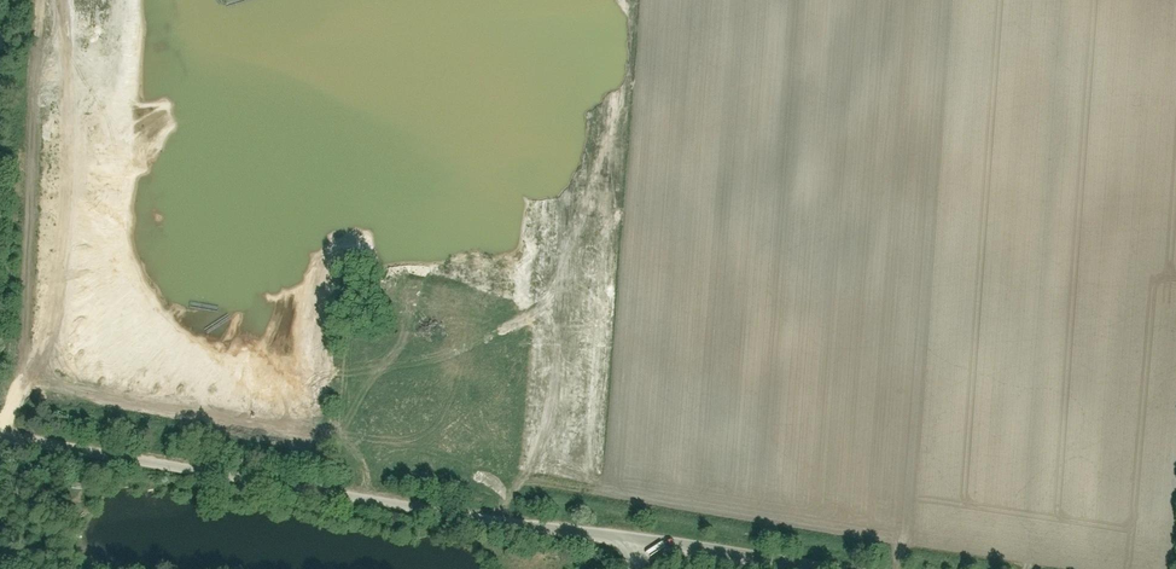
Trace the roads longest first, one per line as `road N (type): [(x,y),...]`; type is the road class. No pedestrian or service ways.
road 1 (residential): [(641,539),(0,438)]
road 2 (track): [(330,488),(341,332),(414,249)]
road 3 (residential): [(803,568),(641,539)]

